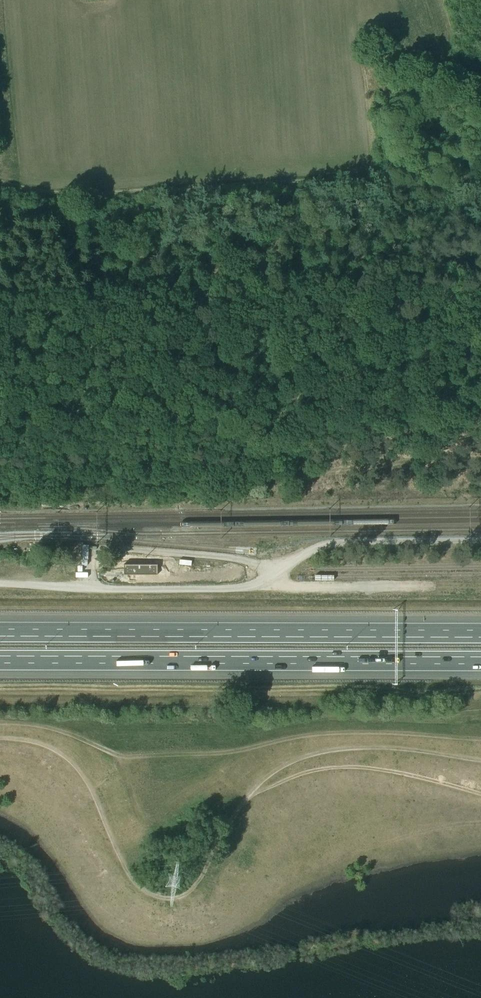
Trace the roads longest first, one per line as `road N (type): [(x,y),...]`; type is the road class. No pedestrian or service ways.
road 1 (track): [(480,760),(376,748),(292,763),(250,796),(195,886),(166,898),(137,884),(74,765),(51,748),(0,740)]
road 2 (track): [(0,193),(39,200),(480,183)]
road 3 (motorway): [(480,634),(0,633)]
road 4 (motorway): [(0,659),(480,660)]
road 5 (track): [(480,796),(336,767),(250,796)]

